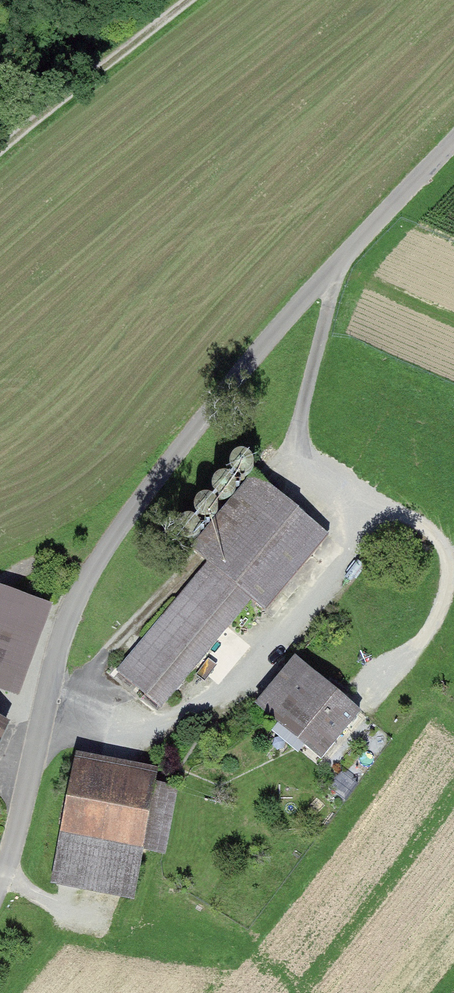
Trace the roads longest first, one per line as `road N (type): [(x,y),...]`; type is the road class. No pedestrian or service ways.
road 1 (unclassified): [(453,146),(246,368),(149,491),(67,620),(0,899)]
road 2 (track): [(0,153),(192,0)]

